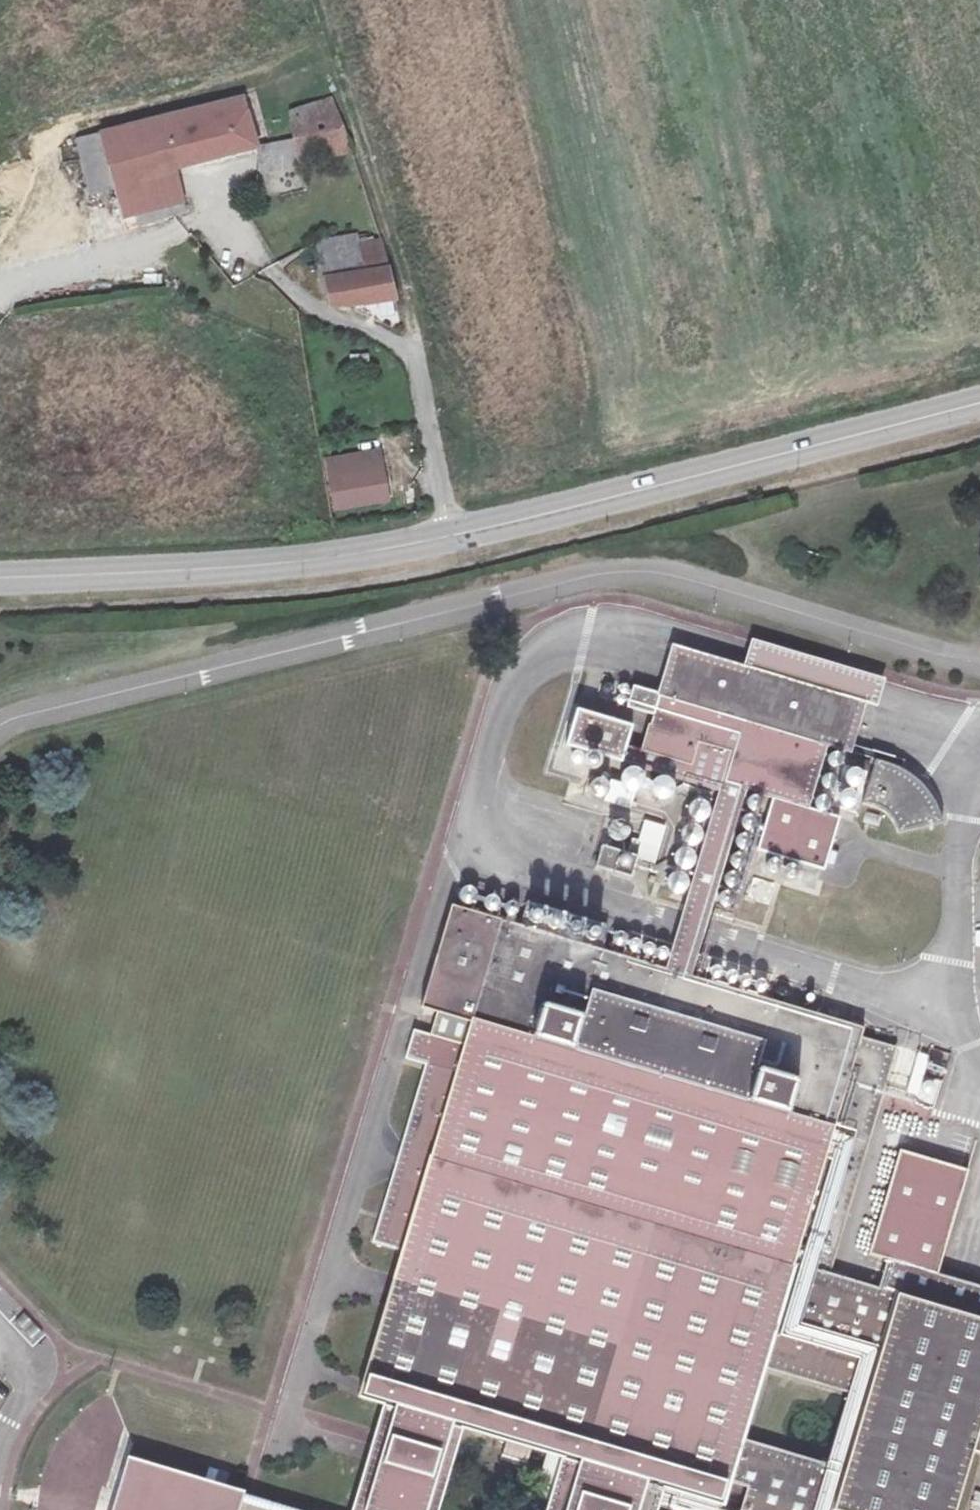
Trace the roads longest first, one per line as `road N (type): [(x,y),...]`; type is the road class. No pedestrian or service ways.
road 1 (secondary): [(449,535),(979,405)]
road 2 (secondary): [(0,573),(312,555),(449,535)]
road 3 (track): [(313,0),(415,339),(406,351)]
road 4 (unclassified): [(269,280),(406,351),(449,535)]

